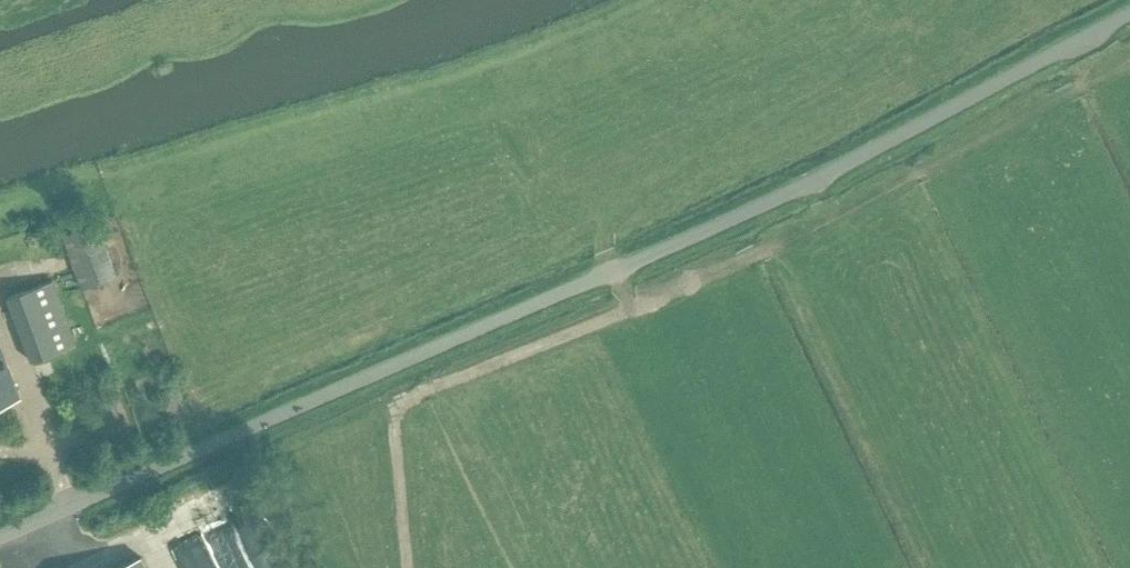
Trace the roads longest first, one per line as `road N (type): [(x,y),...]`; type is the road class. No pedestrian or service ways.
road 1 (unclassified): [(0,536),(797,189),(1129,14)]

